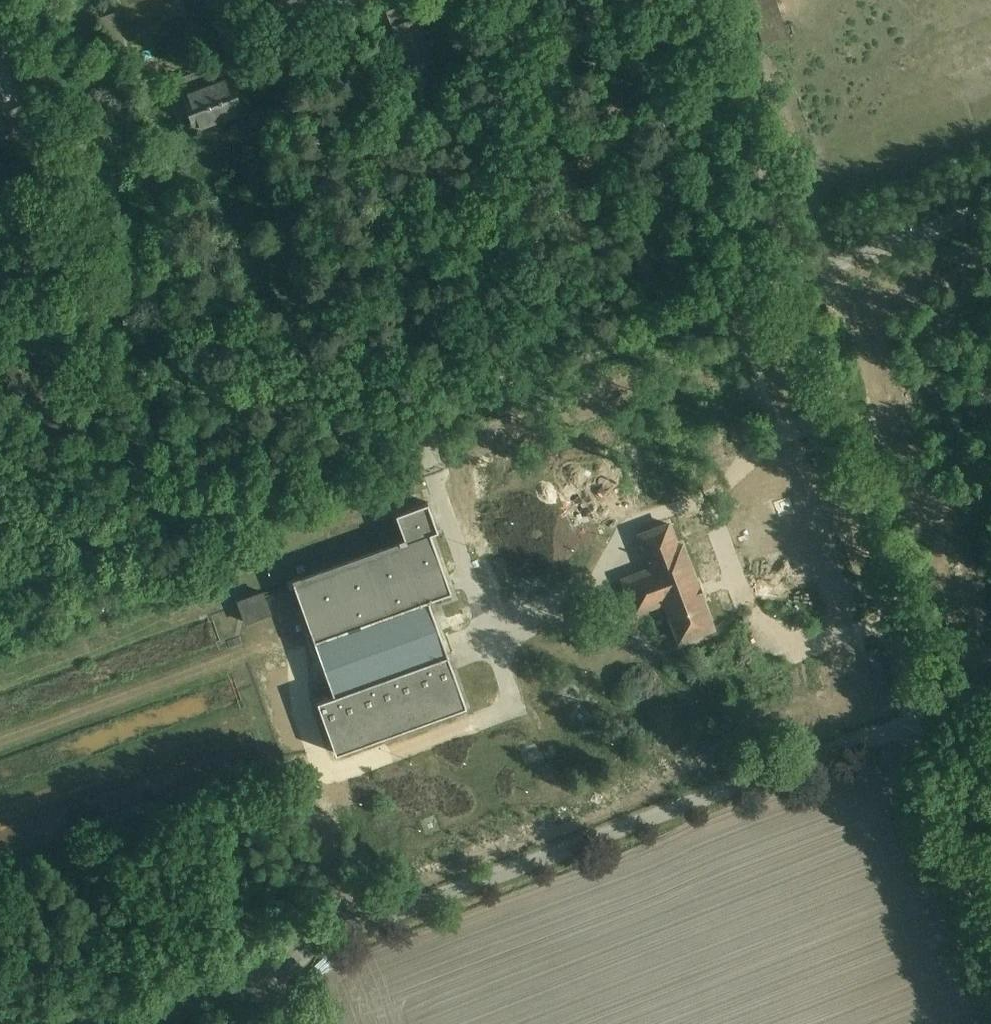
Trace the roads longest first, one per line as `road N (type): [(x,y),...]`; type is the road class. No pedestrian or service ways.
road 1 (residential): [(0,573),(797,277)]
road 2 (residential): [(925,719),(134,1023)]
road 3 (residential): [(925,719),(797,277)]
road 4 (residential): [(797,277),(703,0)]
road 5 (residential): [(990,923),(925,719)]
road 6 (residential): [(797,277),(990,205)]

